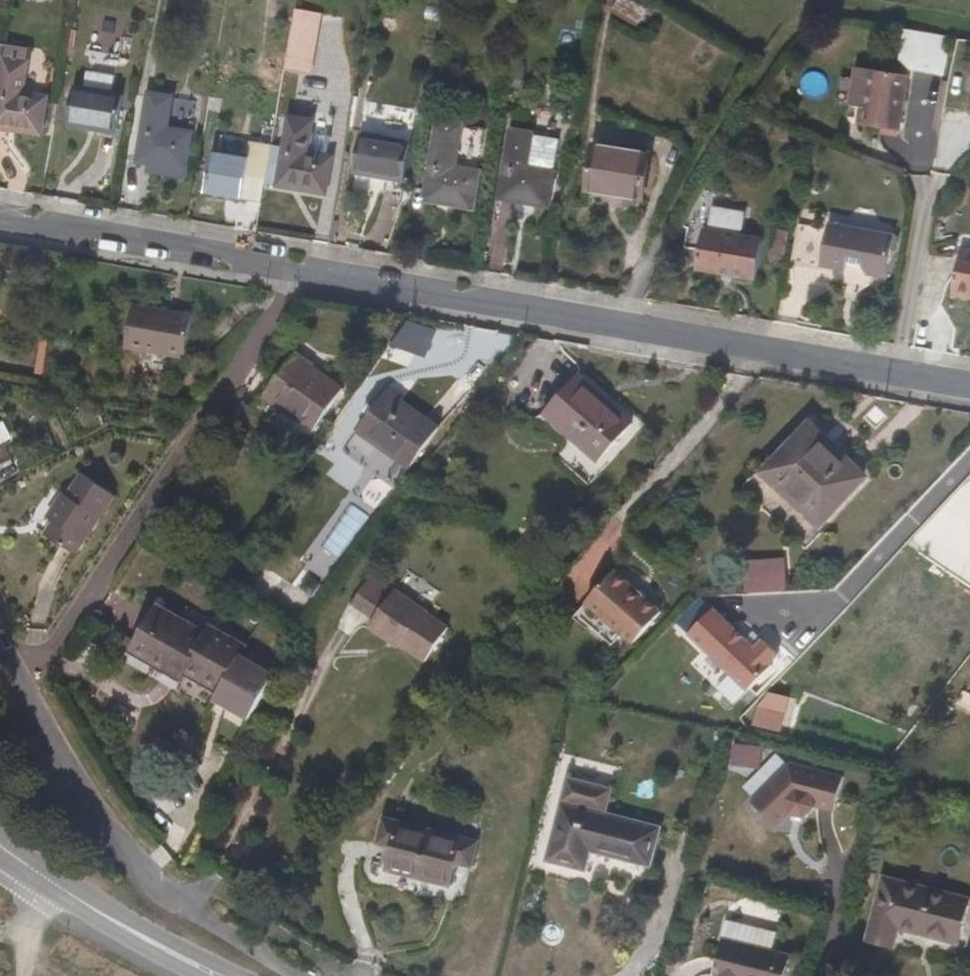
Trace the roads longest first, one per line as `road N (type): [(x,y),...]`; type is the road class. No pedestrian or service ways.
road 1 (residential): [(0,218),(969,386)]
road 2 (track): [(620,325),(673,224),(804,16),(826,2),(969,25)]
road 3 (residential): [(0,659),(138,869),(175,901)]
road 4 (tertiary): [(218,975),(96,910),(0,843)]

